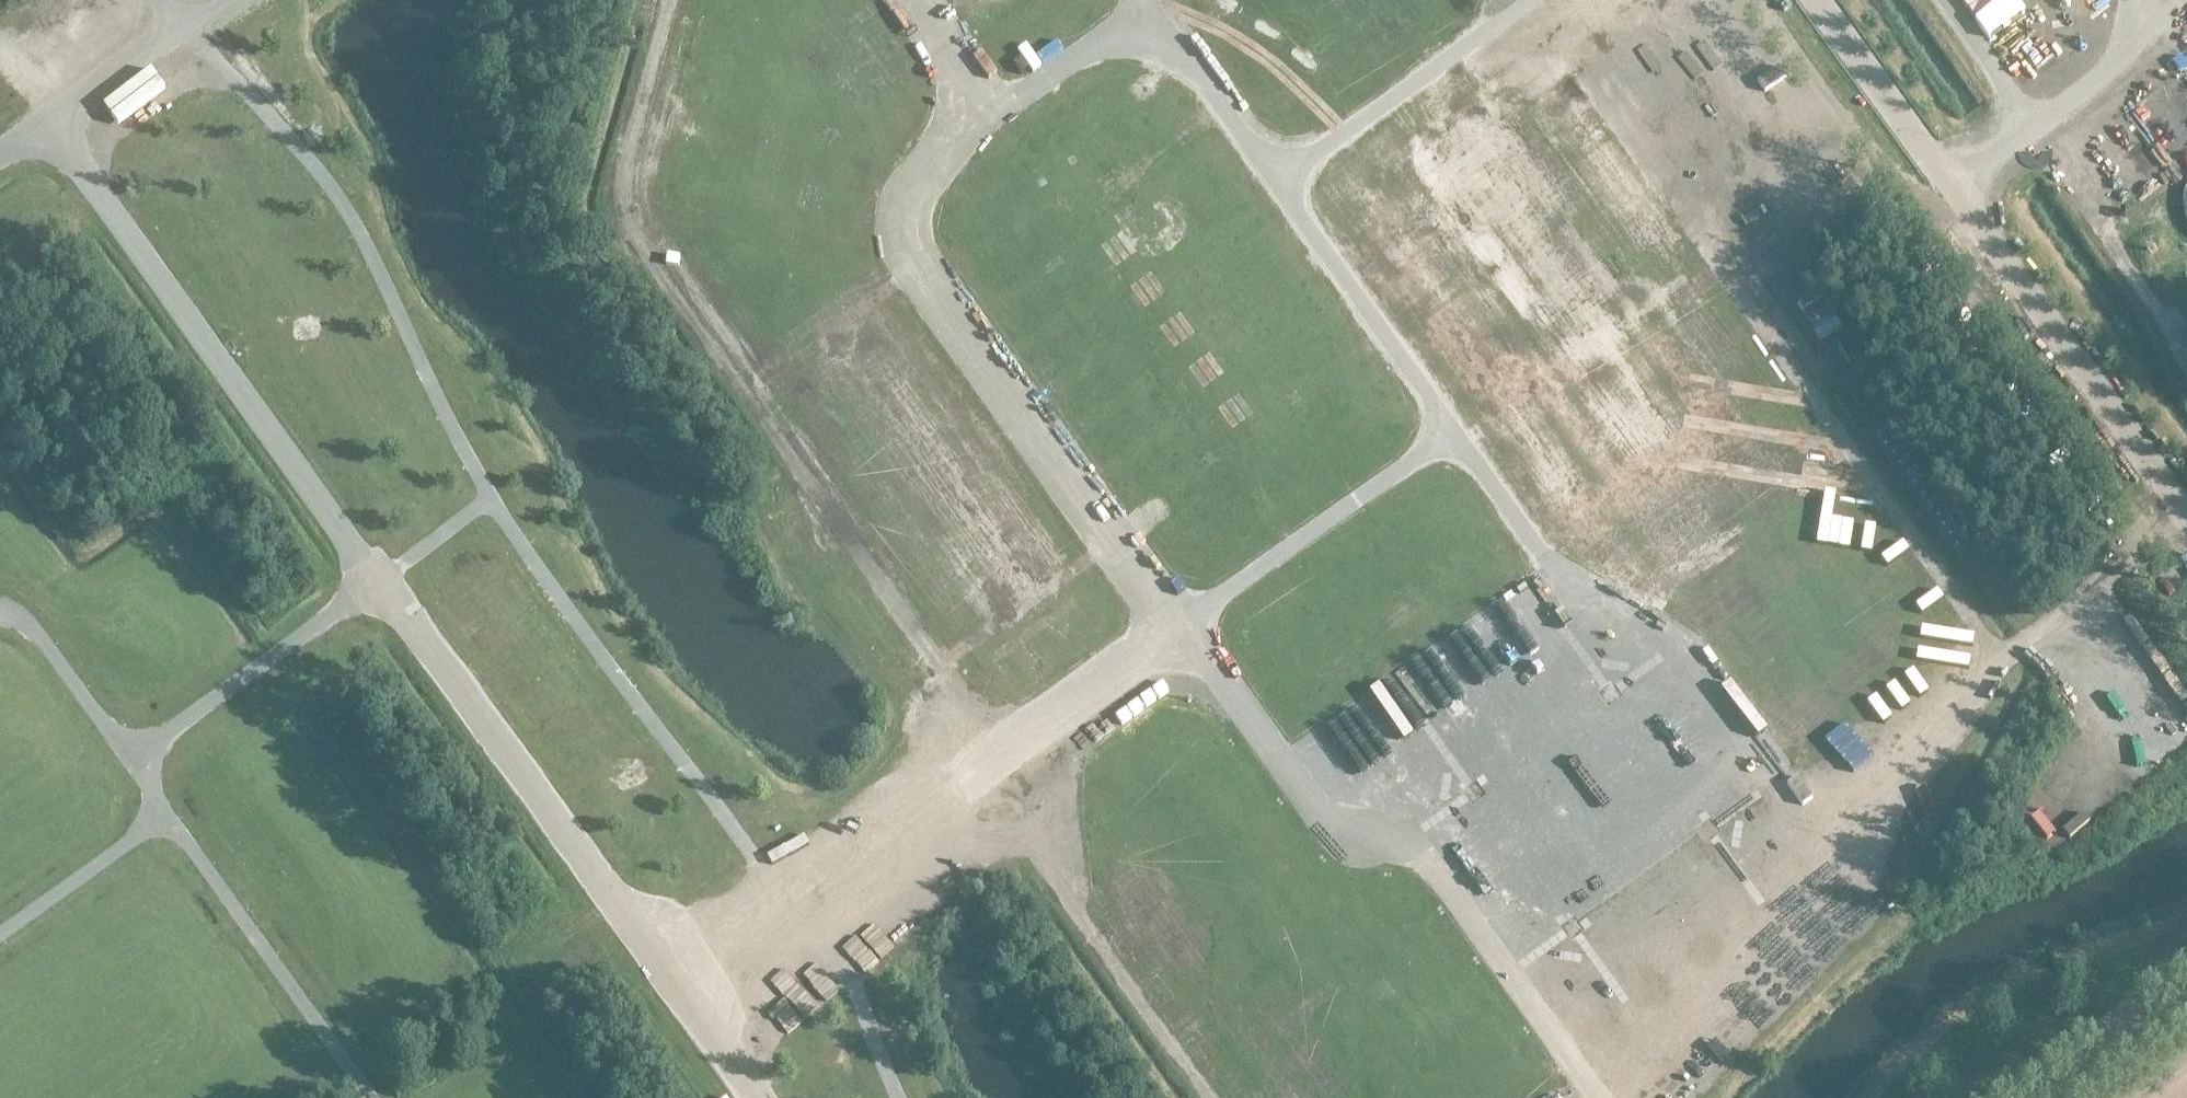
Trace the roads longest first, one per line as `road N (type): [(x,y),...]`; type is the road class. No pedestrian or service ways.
road 1 (track): [(998,747),(671,301),(619,205),(625,130),(673,0)]
road 2 (track): [(1586,1080),(1752,942),(1903,775),(1979,666),(2185,524)]
road 3 (track): [(1994,655),(1544,0)]
road 4 (track): [(2186,600),(1761,0)]

